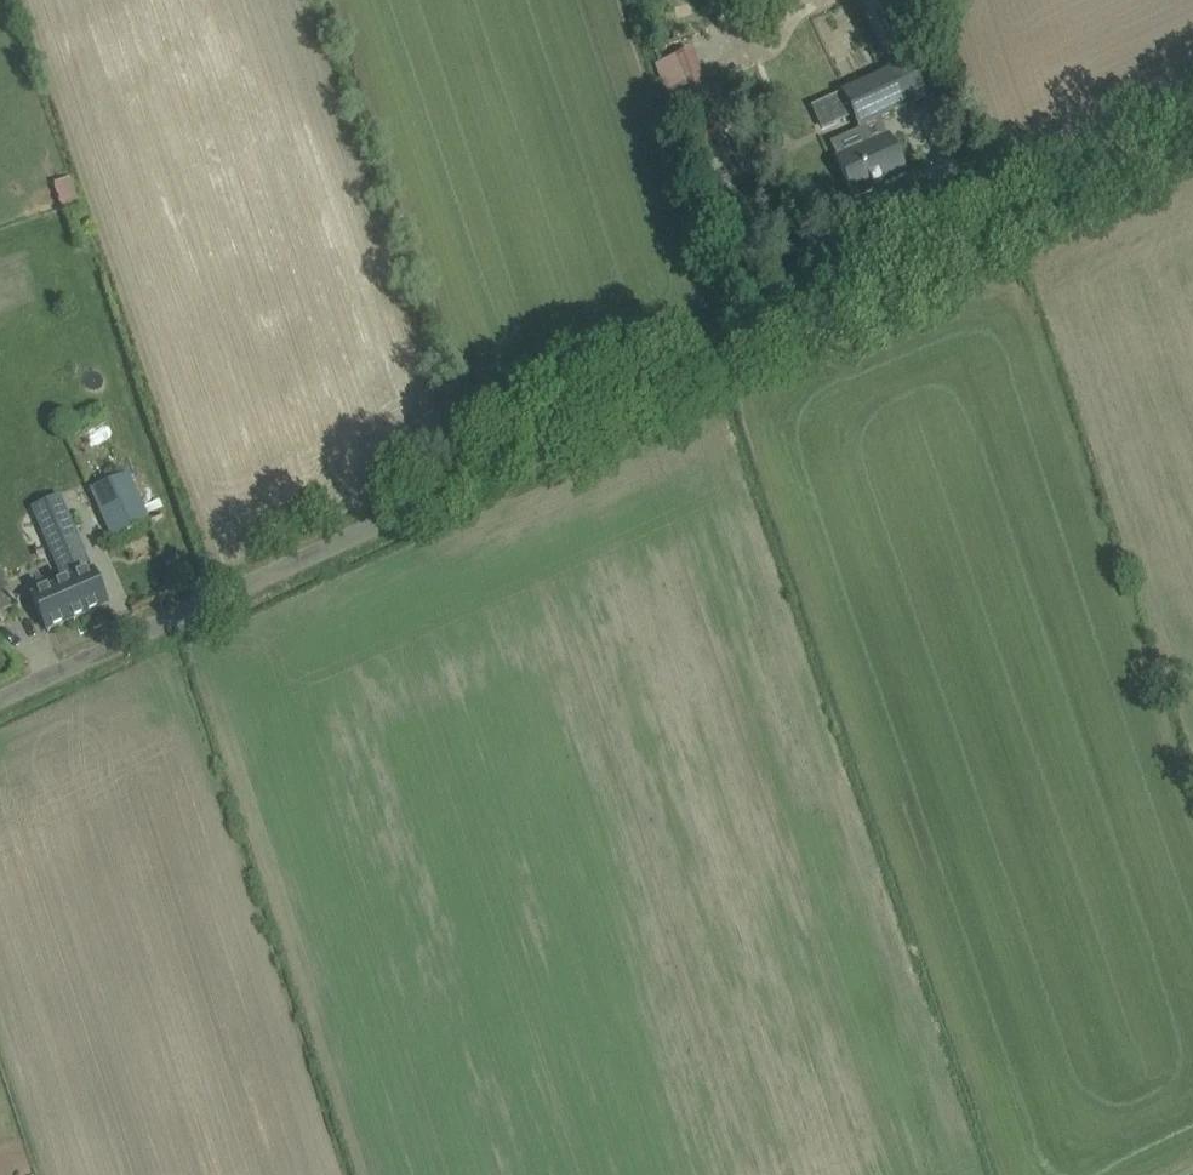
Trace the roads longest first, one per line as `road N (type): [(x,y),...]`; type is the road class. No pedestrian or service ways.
road 1 (unclassified): [(0,696),(1192,144)]

